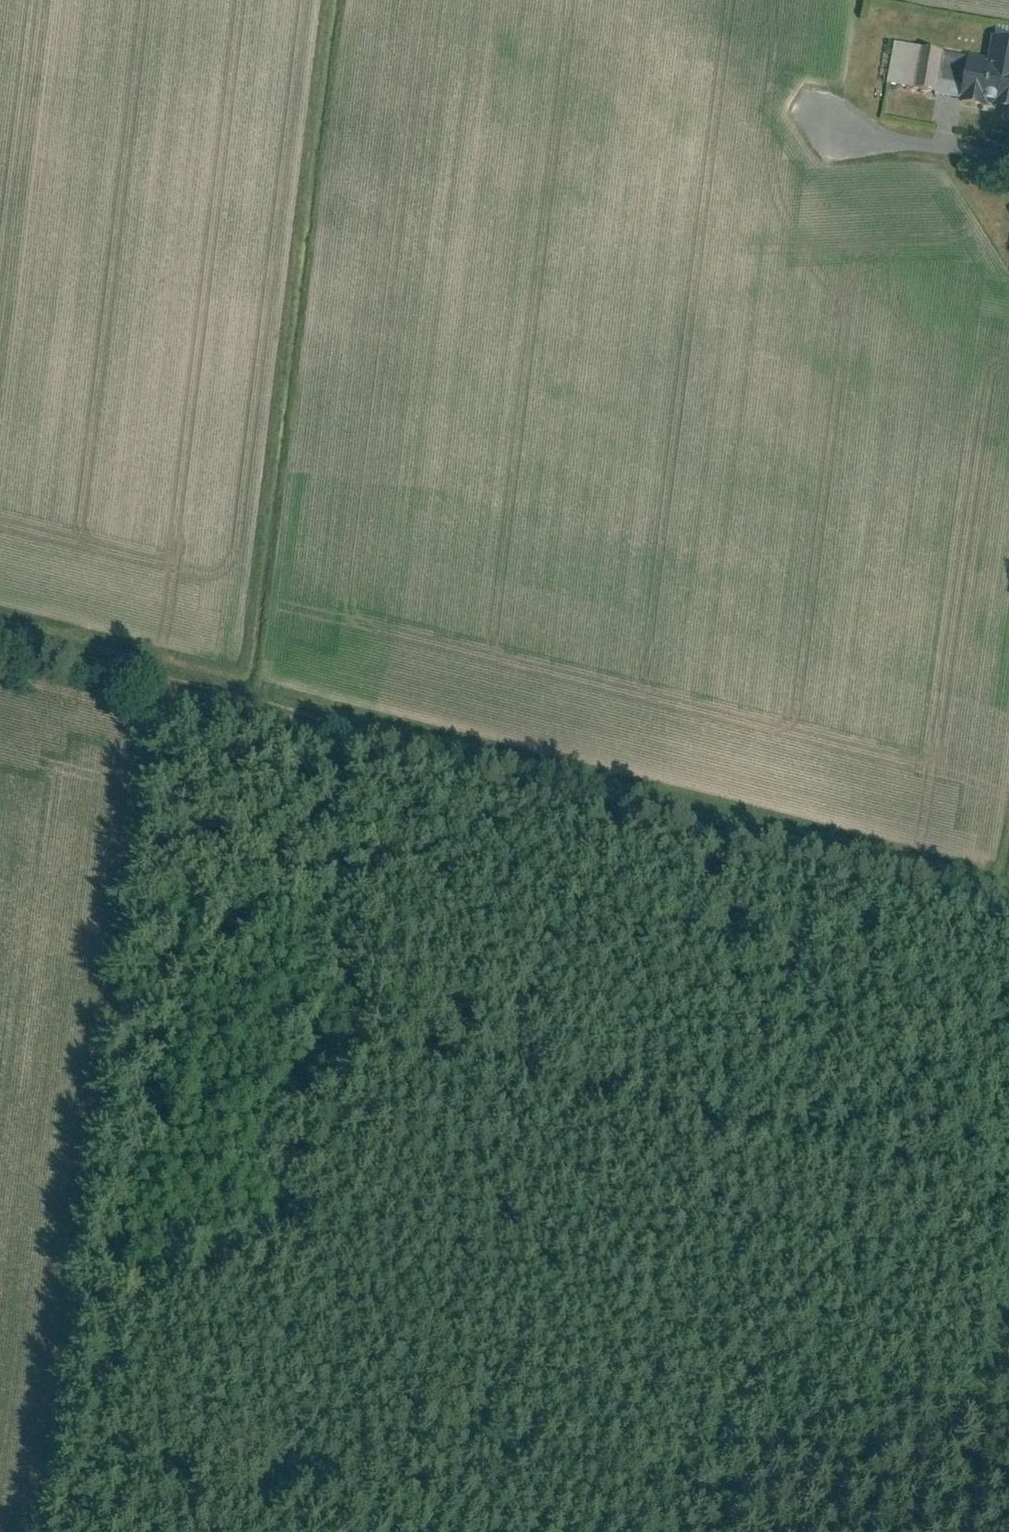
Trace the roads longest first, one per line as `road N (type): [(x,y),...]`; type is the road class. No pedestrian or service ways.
road 1 (residential): [(782,112),(1008,154)]

